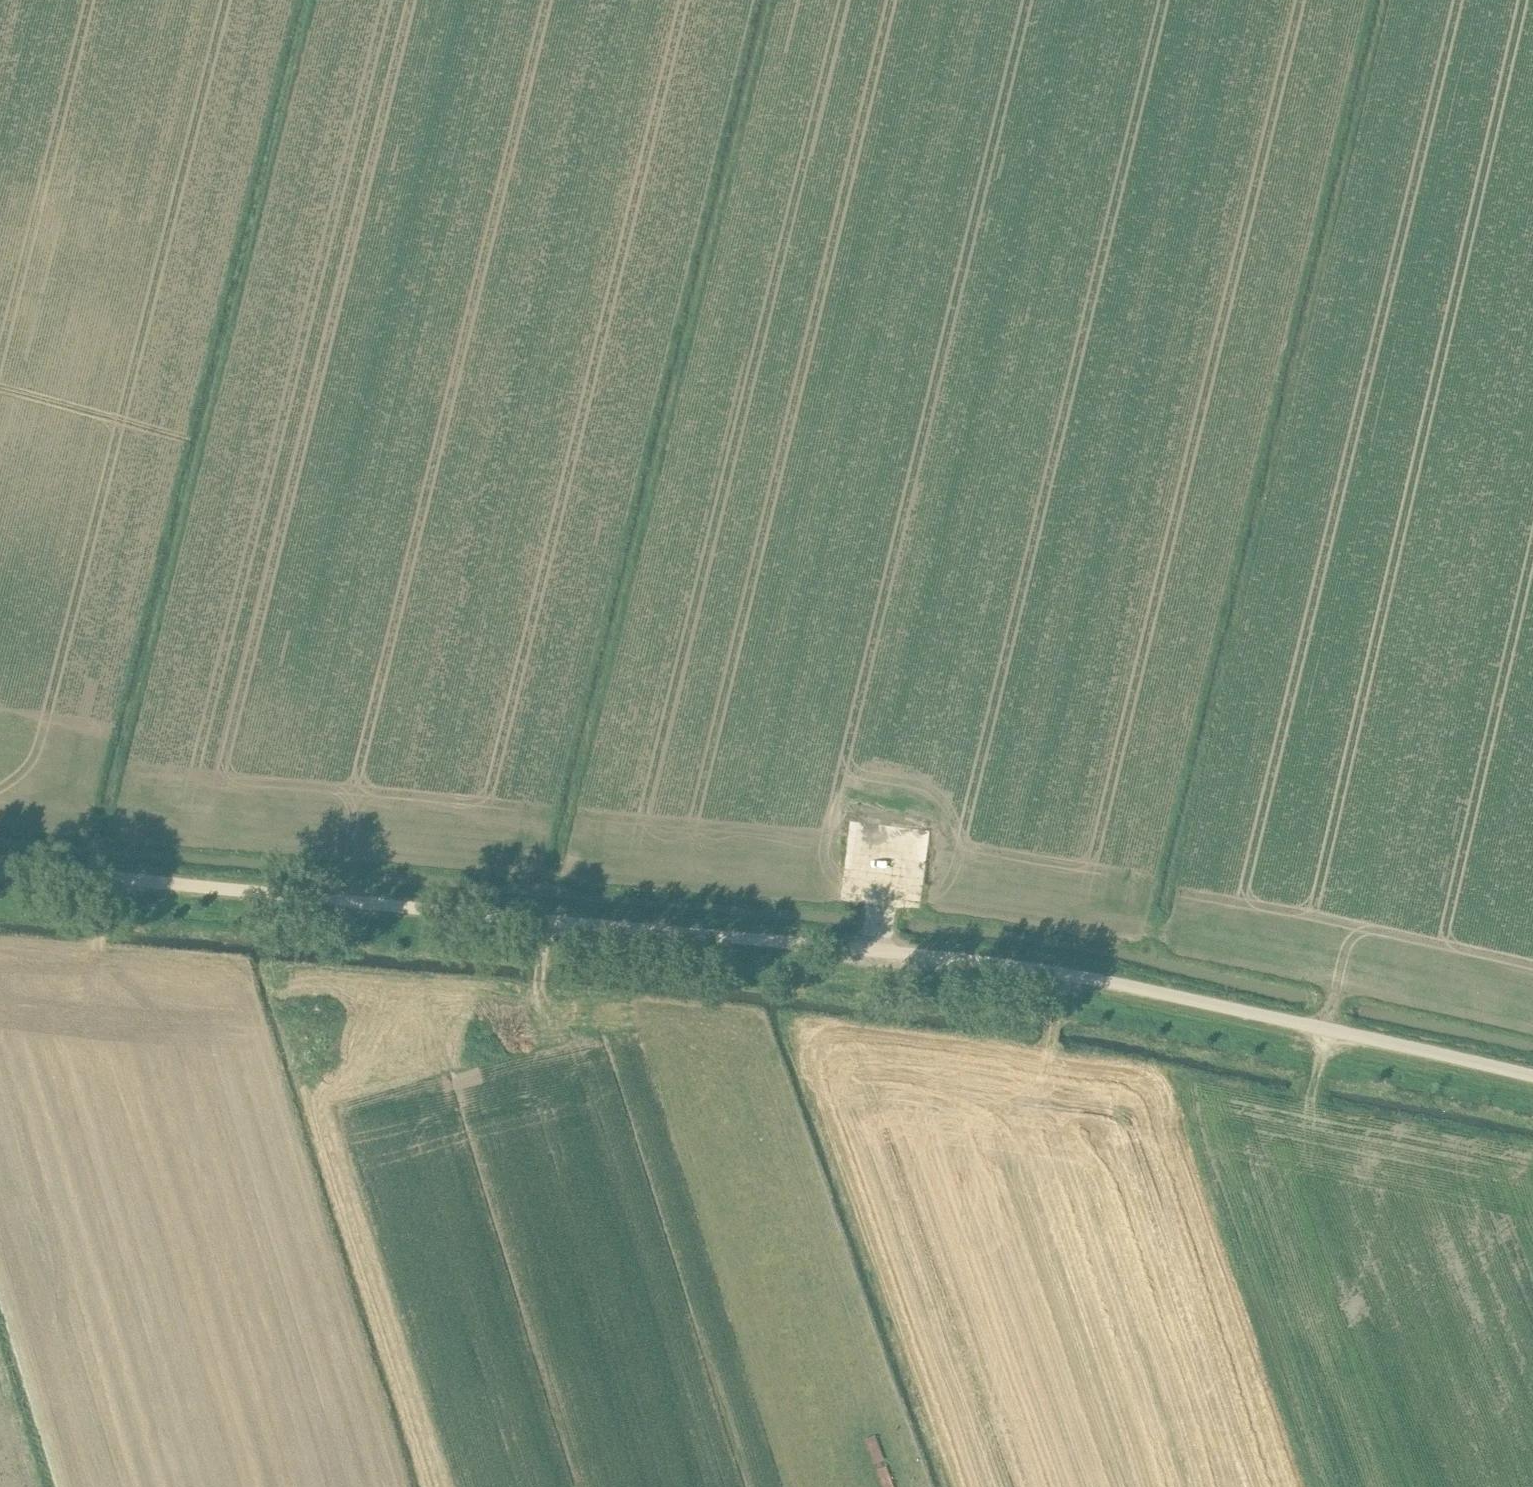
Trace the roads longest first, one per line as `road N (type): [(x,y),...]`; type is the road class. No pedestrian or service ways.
road 1 (unclassified): [(1532,1077),(1279,1015),(974,963),(0,870)]

